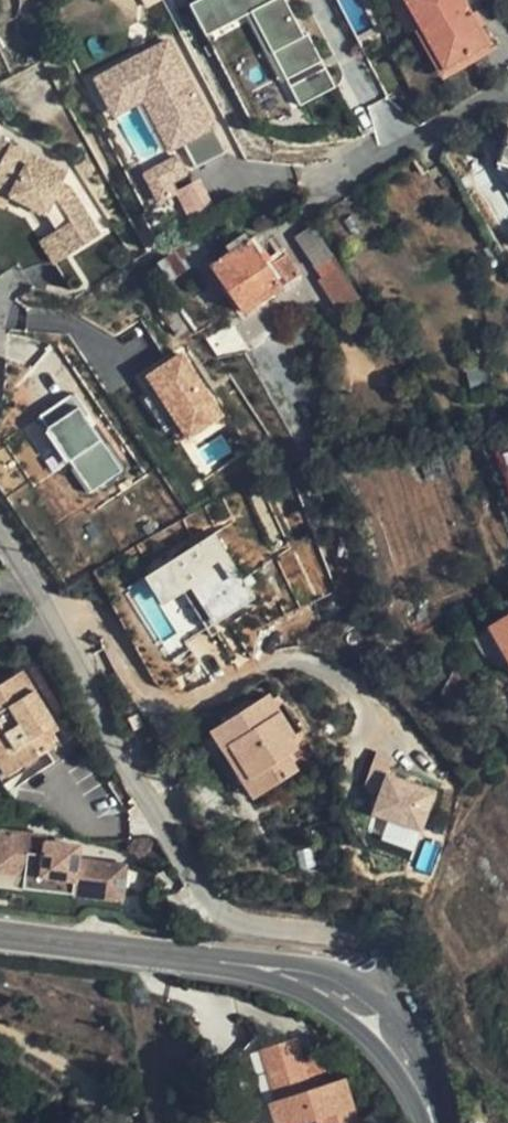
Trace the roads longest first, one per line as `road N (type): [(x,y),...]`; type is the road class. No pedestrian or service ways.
road 1 (residential): [(371,1021),(391,985),(393,953),(367,937),(219,916),(48,607),(0,537)]
road 2 (unclassified): [(0,934),(307,979),(371,1021)]
road 3 (residential): [(507,91),(346,174),(303,176)]

